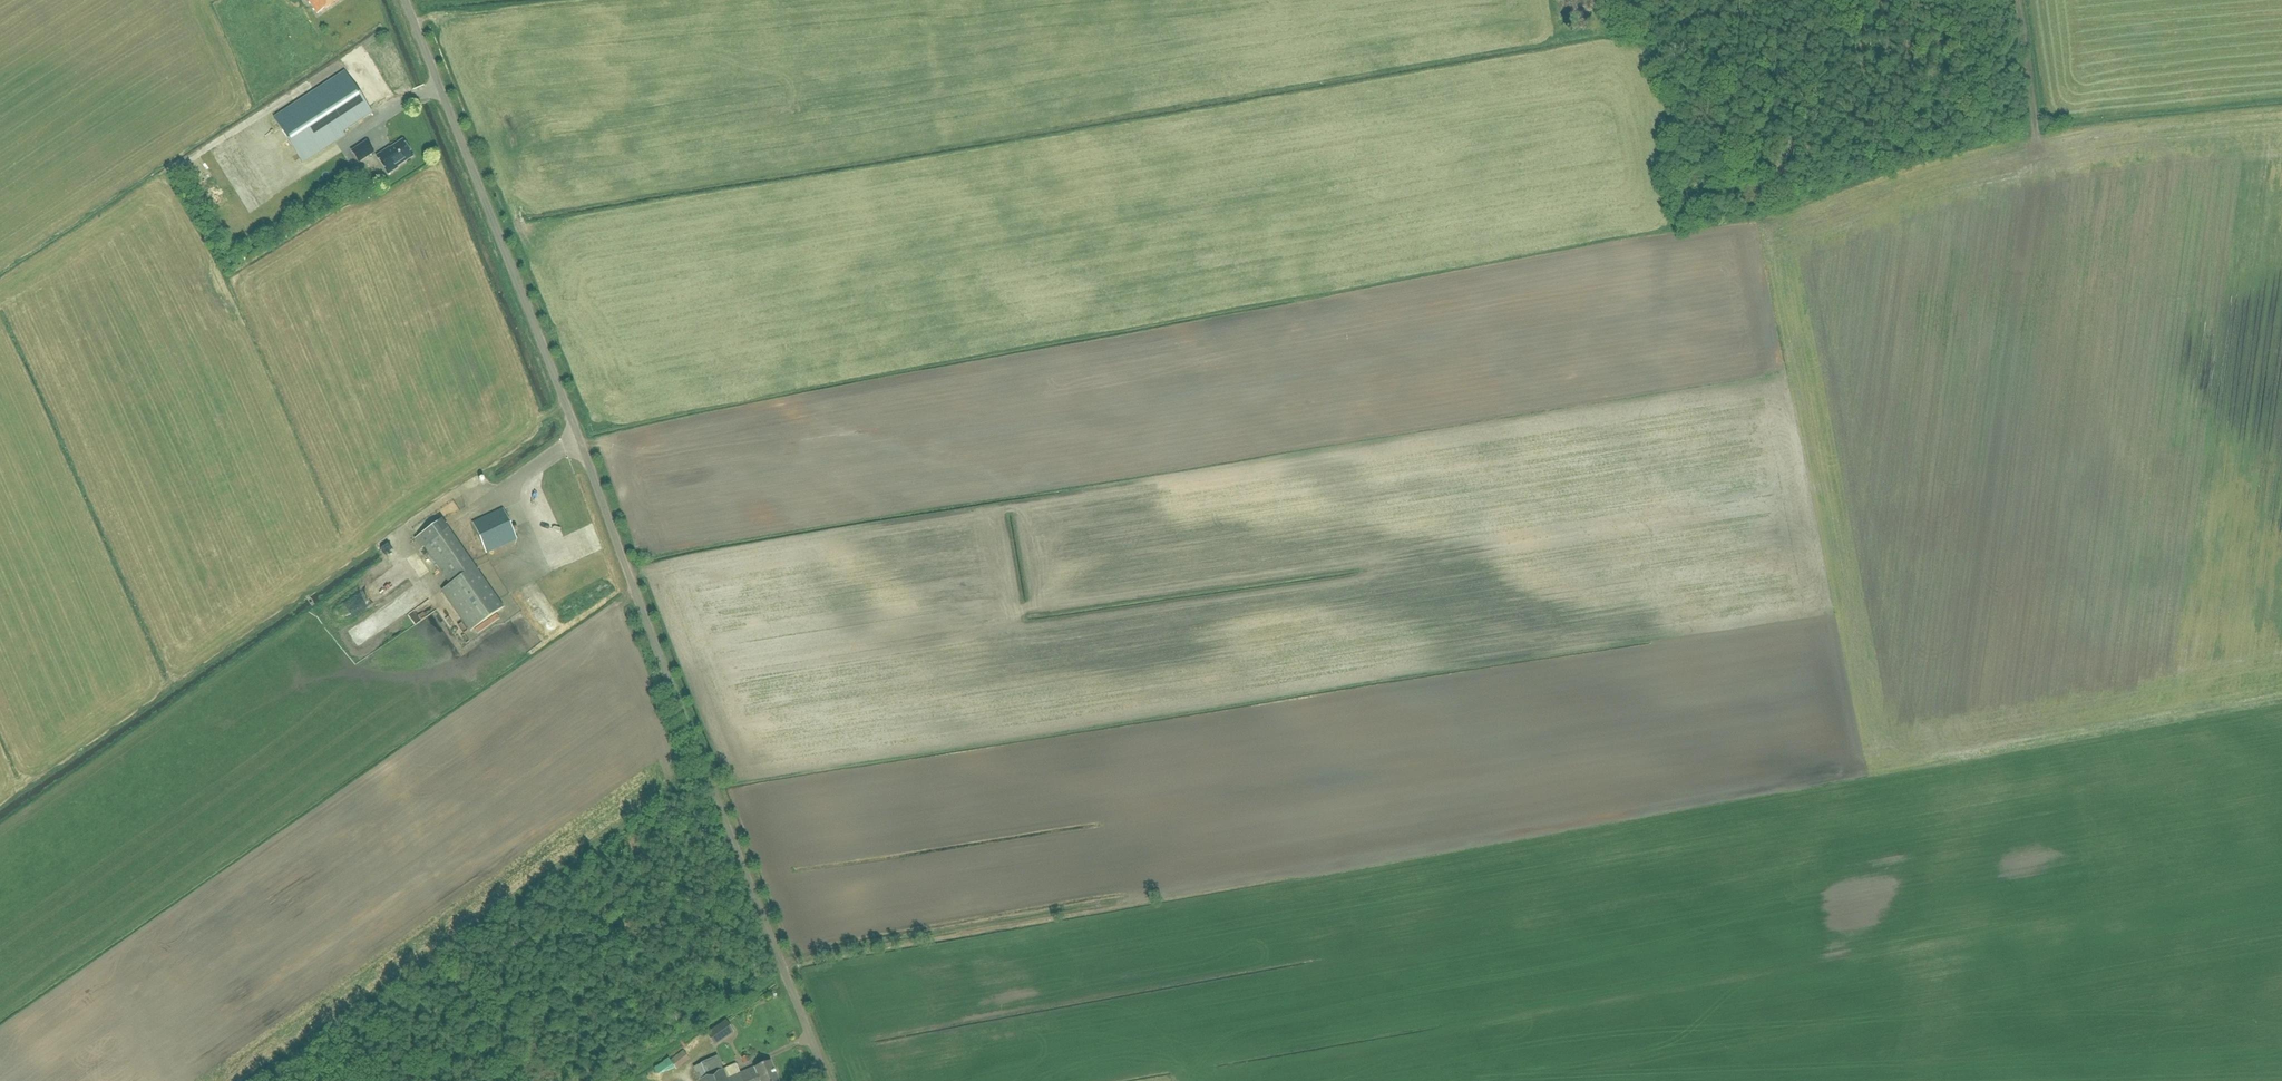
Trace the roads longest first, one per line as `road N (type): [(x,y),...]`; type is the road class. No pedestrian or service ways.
road 1 (unclassified): [(827,1080),(406,0)]
road 2 (track): [(2017,0),(2037,143)]

